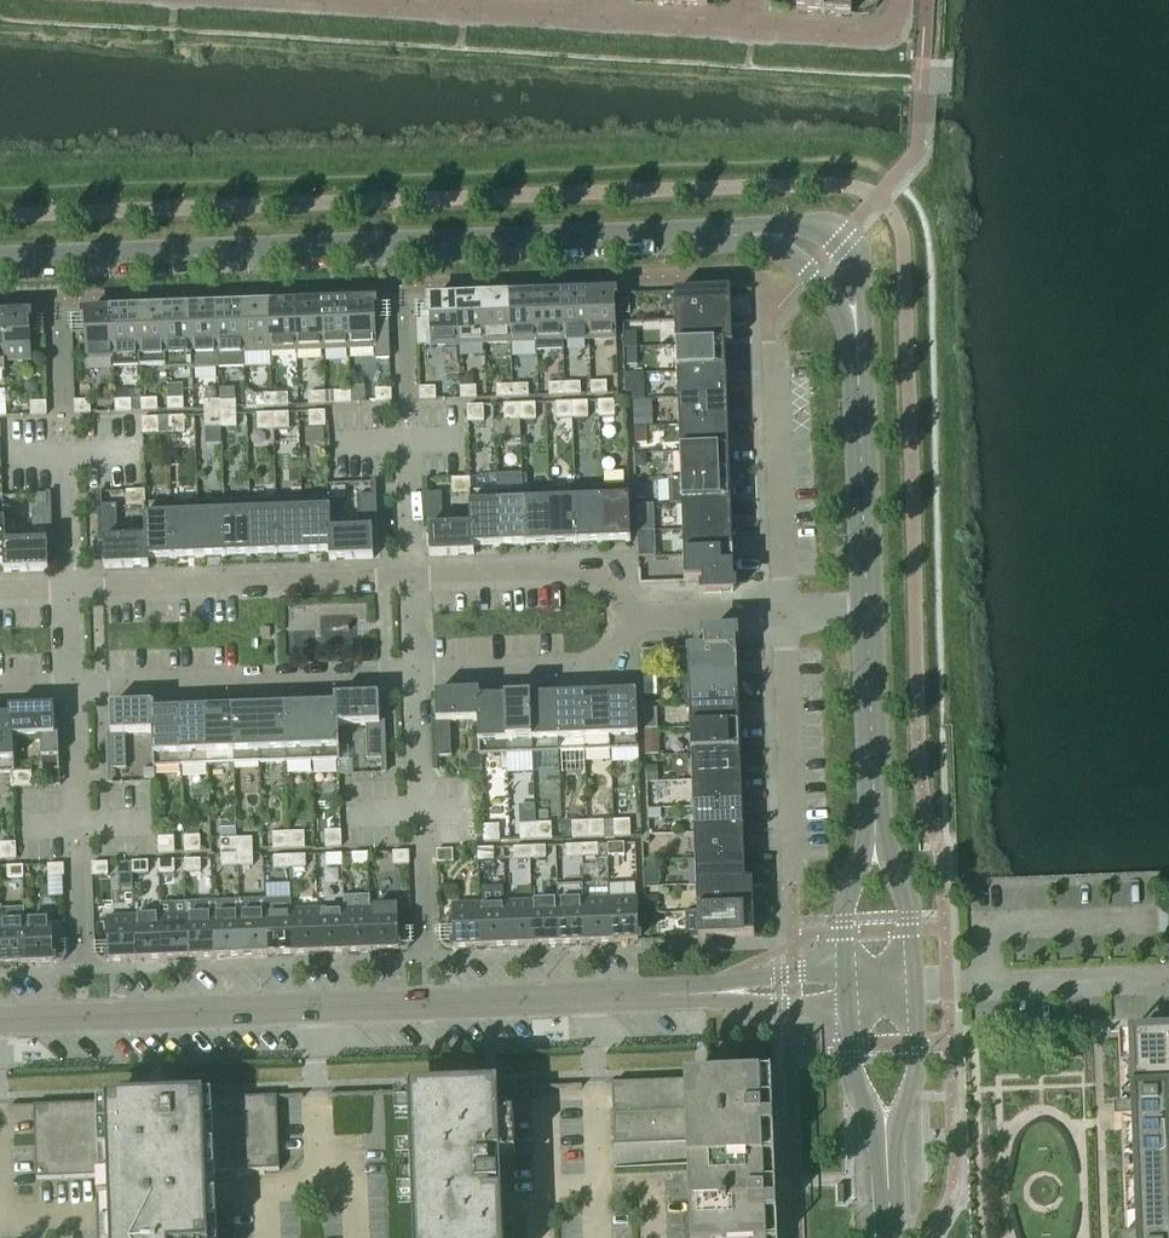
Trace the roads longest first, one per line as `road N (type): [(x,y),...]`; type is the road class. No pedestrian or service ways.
road 1 (tertiary): [(0,1028),(847,991)]
road 2 (tertiary): [(751,234),(0,261)]
road 3 (residential): [(626,620),(621,648),(596,673),(0,691)]
road 4 (residential): [(0,600),(588,576),(615,591)]
road 5 (residential): [(779,616),(766,283)]
road 6 (tertiary): [(866,613),(852,314)]
road 7 (residential): [(786,887),(779,616)]
road 8 (tertiary): [(917,989),(910,898),(885,842),(872,767)]
road 9 (tertiary): [(872,767),(870,846),(847,935),(847,991)]
road 10 (tertiary): [(847,991),(850,1048),(895,1175)]
road 11 (tertiary): [(895,1175),(897,1123),(916,1071),(917,989)]
road 12 (residential): [(750,32),(896,38),(899,0)]
road 13 (tertiary): [(852,314),(857,304),(847,263),(805,236),(751,234)]
road 14 (tertiary): [(872,767),(866,613)]
road 15 (residential): [(626,620),(779,616)]
road 16 (residential): [(606,21),(750,32)]
road 17 (residential): [(319,3),(463,12)]
road 18 (residential): [(463,12),(606,21)]
road 19 (tertiary): [(751,234),(798,259),(852,314)]

